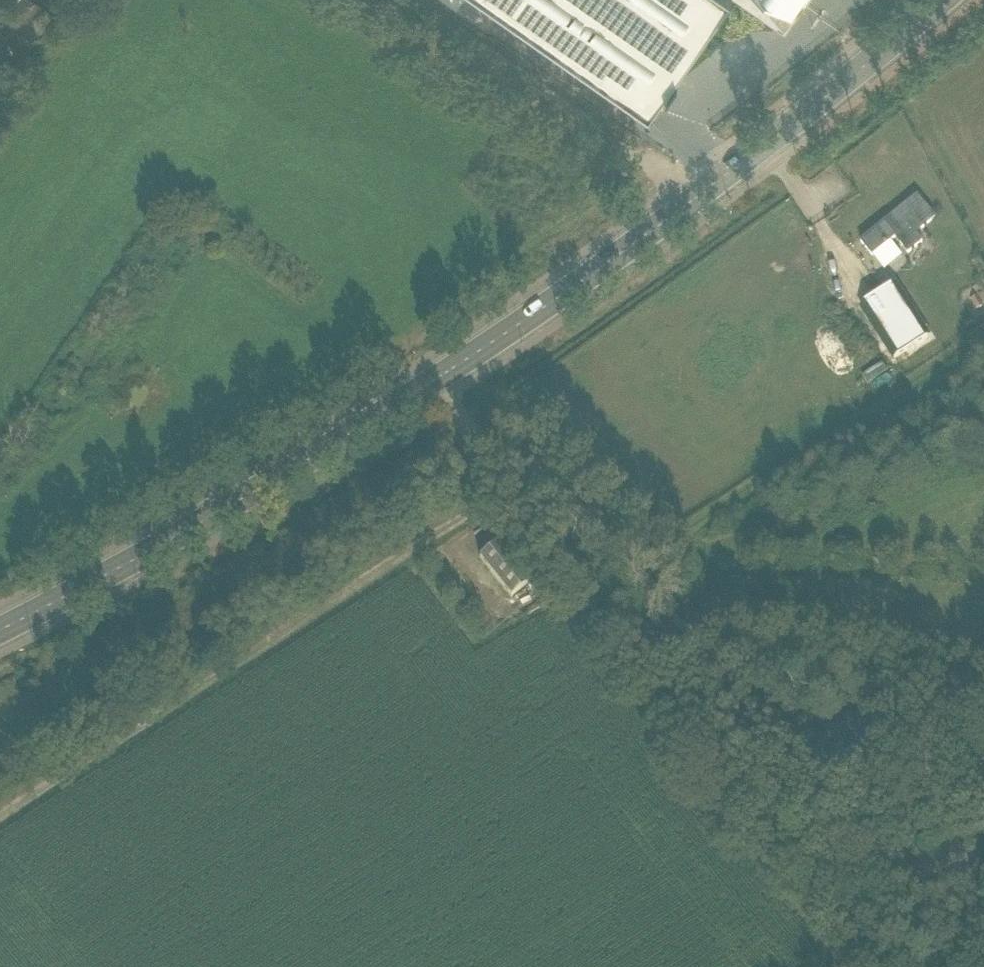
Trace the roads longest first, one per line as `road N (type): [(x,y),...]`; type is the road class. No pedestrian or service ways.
road 1 (track): [(515,472),(0,804)]
road 2 (primary): [(427,388),(0,630)]
road 3 (unclassified): [(773,653),(682,650),(544,471),(515,472),(427,388)]
road 4 (unclassified): [(688,200),(409,0)]
road 5 (primary): [(688,200),(427,388)]
road 6 (primary): [(931,0),(688,200)]
road 7 (track): [(983,693),(868,662),(773,653)]

